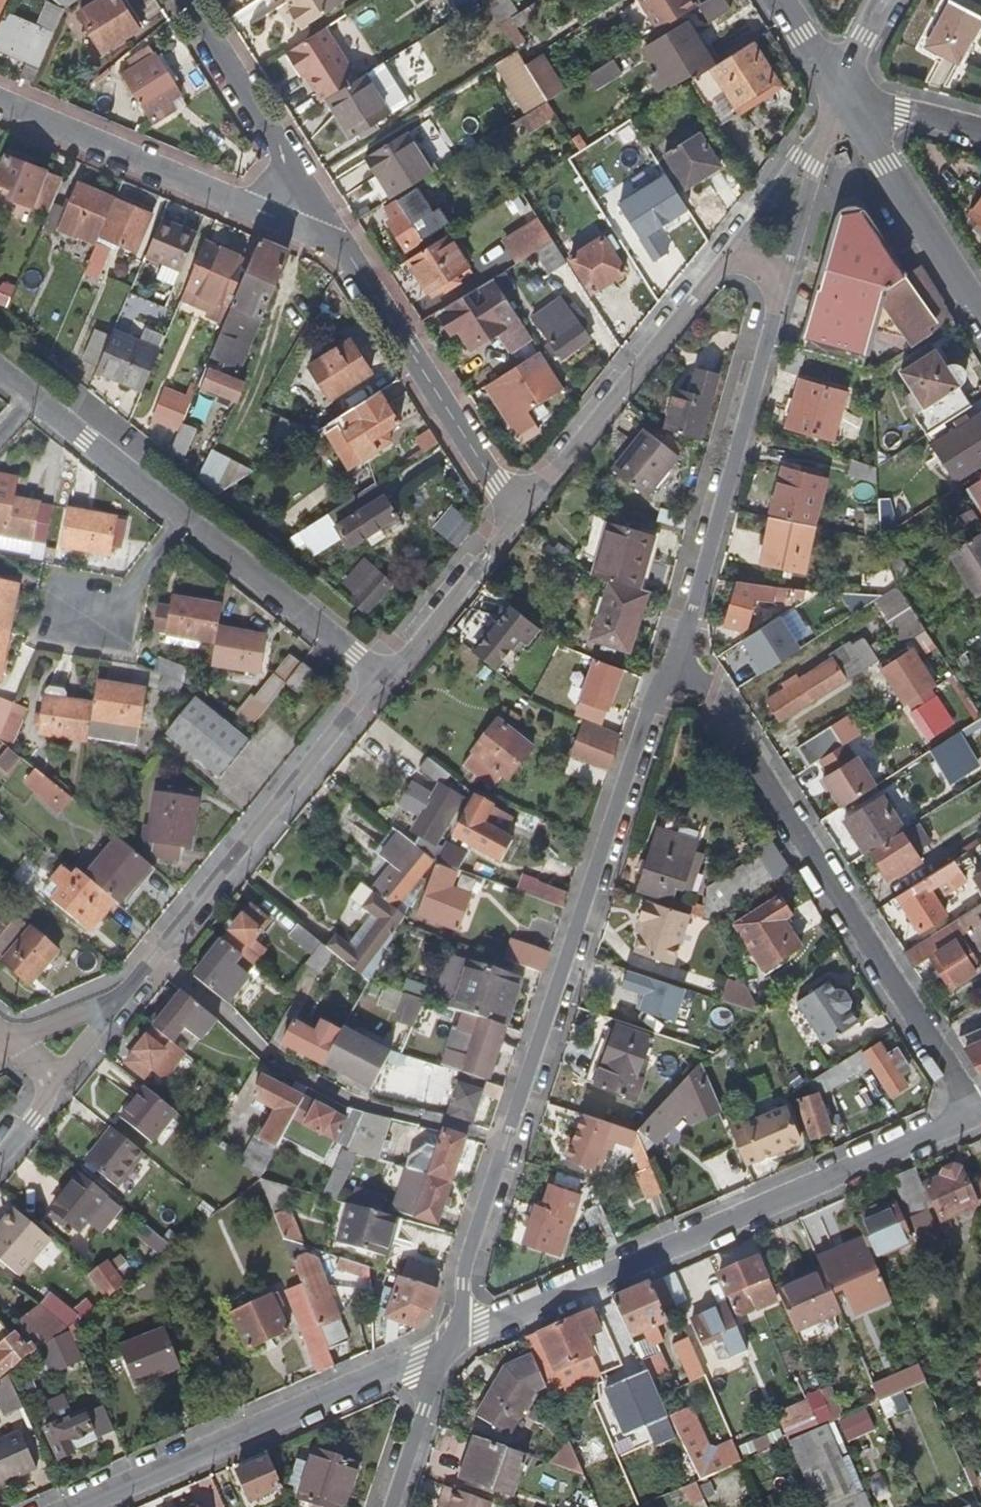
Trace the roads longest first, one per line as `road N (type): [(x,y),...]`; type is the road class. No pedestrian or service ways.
road 1 (residential): [(669,646),(468,1256),(448,1352)]
road 2 (residential): [(979,1117),(448,1352)]
road 3 (residential): [(669,646),(712,696),(979,1117)]
road 4 (residential): [(131,997),(393,681)]
road 5 (residential): [(448,1352),(87,1506)]
road 6 (residential): [(780,293),(669,646)]
road 7 (residential): [(338,244),(0,101)]
road 8 (residential): [(524,521),(338,244)]
road 9 (residential): [(524,521),(720,262)]
road 10 (residential): [(182,0),(338,244)]
road 11 (residential): [(393,681),(185,517)]
road 12 (residential): [(841,94),(980,315)]
road 13 (residential): [(841,94),(780,293)]
road 14 (residential): [(720,262),(841,94)]
road 15 (residential): [(393,681),(524,521)]
road 16 (residential): [(185,517),(32,395)]
road 17 (residential): [(448,1352),(395,1506)]
road 18 (residential): [(185,517),(117,616),(75,611)]
road 19 (residential): [(841,94),(980,131)]
road 20 (residential): [(12,1048),(131,997)]

